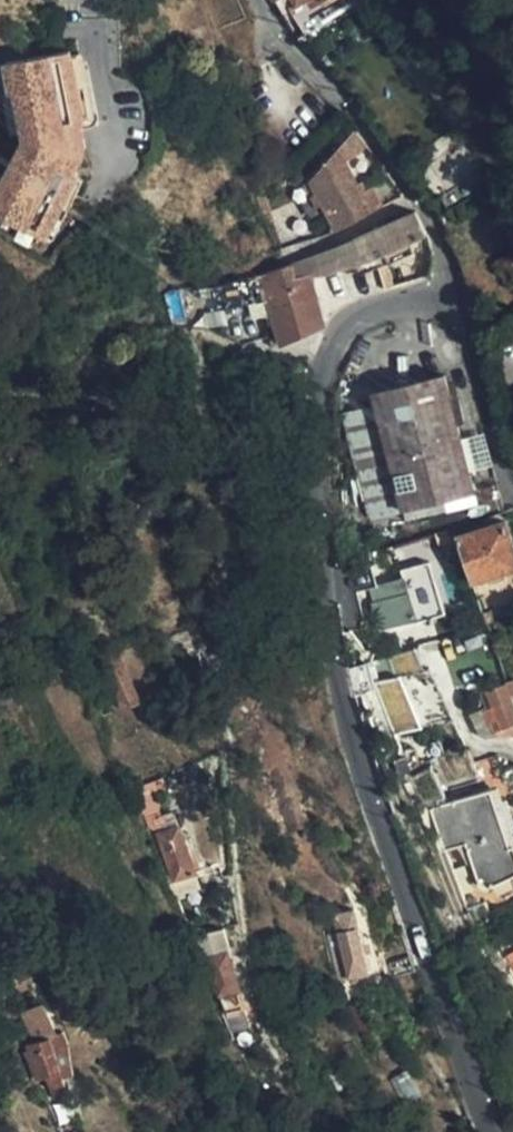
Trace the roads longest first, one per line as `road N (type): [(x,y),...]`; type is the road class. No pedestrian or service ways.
road 1 (tertiary): [(442,306),(413,303),(342,330),(320,371),(318,484),(348,739),(489,1131)]
road 2 (residential): [(442,306),(446,267),(419,198),(349,103),(285,42),(256,0)]
road 3 (tertiary): [(512,477),(494,436),(475,340),(442,306)]
road 4 (residential): [(95,0),(110,141)]
road 5 (unclassified): [(512,753),(472,744),(436,662)]

